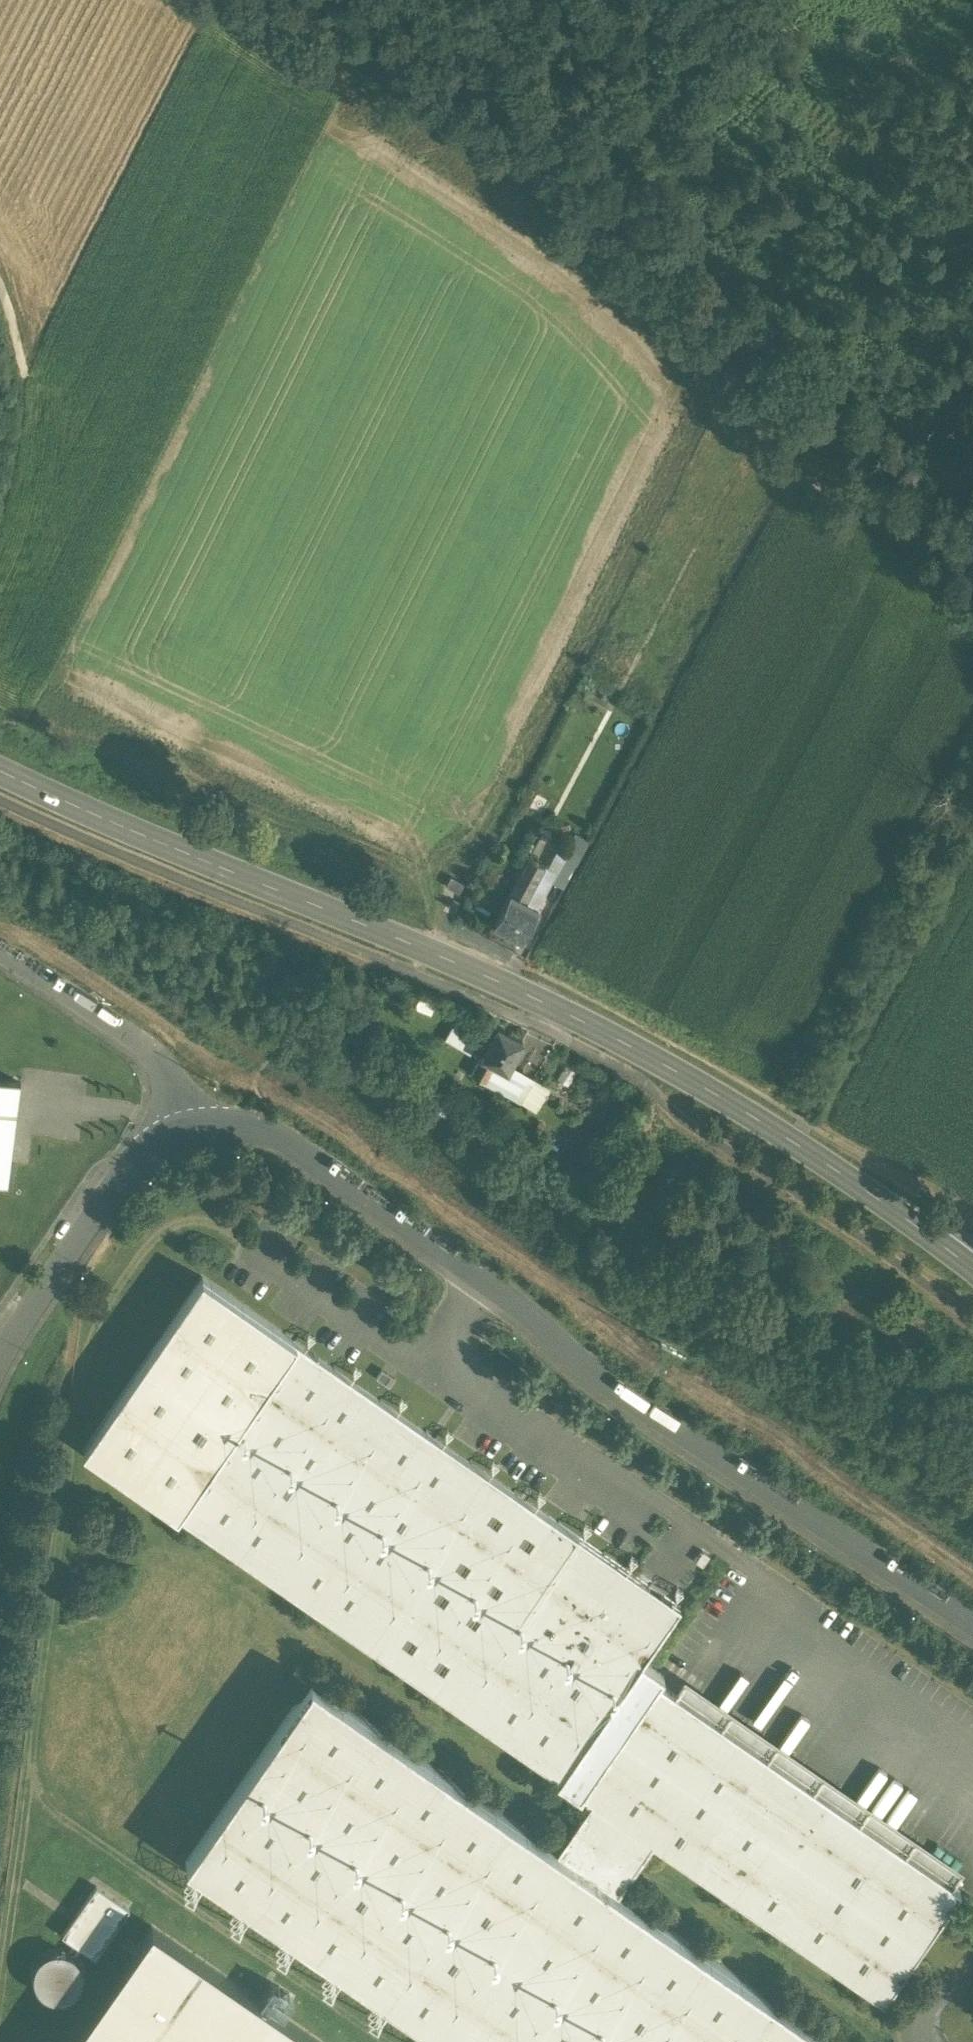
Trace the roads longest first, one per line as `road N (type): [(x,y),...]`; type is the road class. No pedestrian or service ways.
road 1 (secondary): [(972,1264),(842,1170),(653,1055),(521,989),(0,767)]
road 2 (track): [(972,614),(781,466),(597,248),(213,0)]
road 3 (unclassified): [(972,1624),(612,1389),(298,1149),(243,1124),(187,1127)]
road 4 (unclassified): [(187,1127),(150,1148),(0,1358)]
road 5 (unclassified): [(187,1127),(176,1084),(151,1052),(0,946)]

